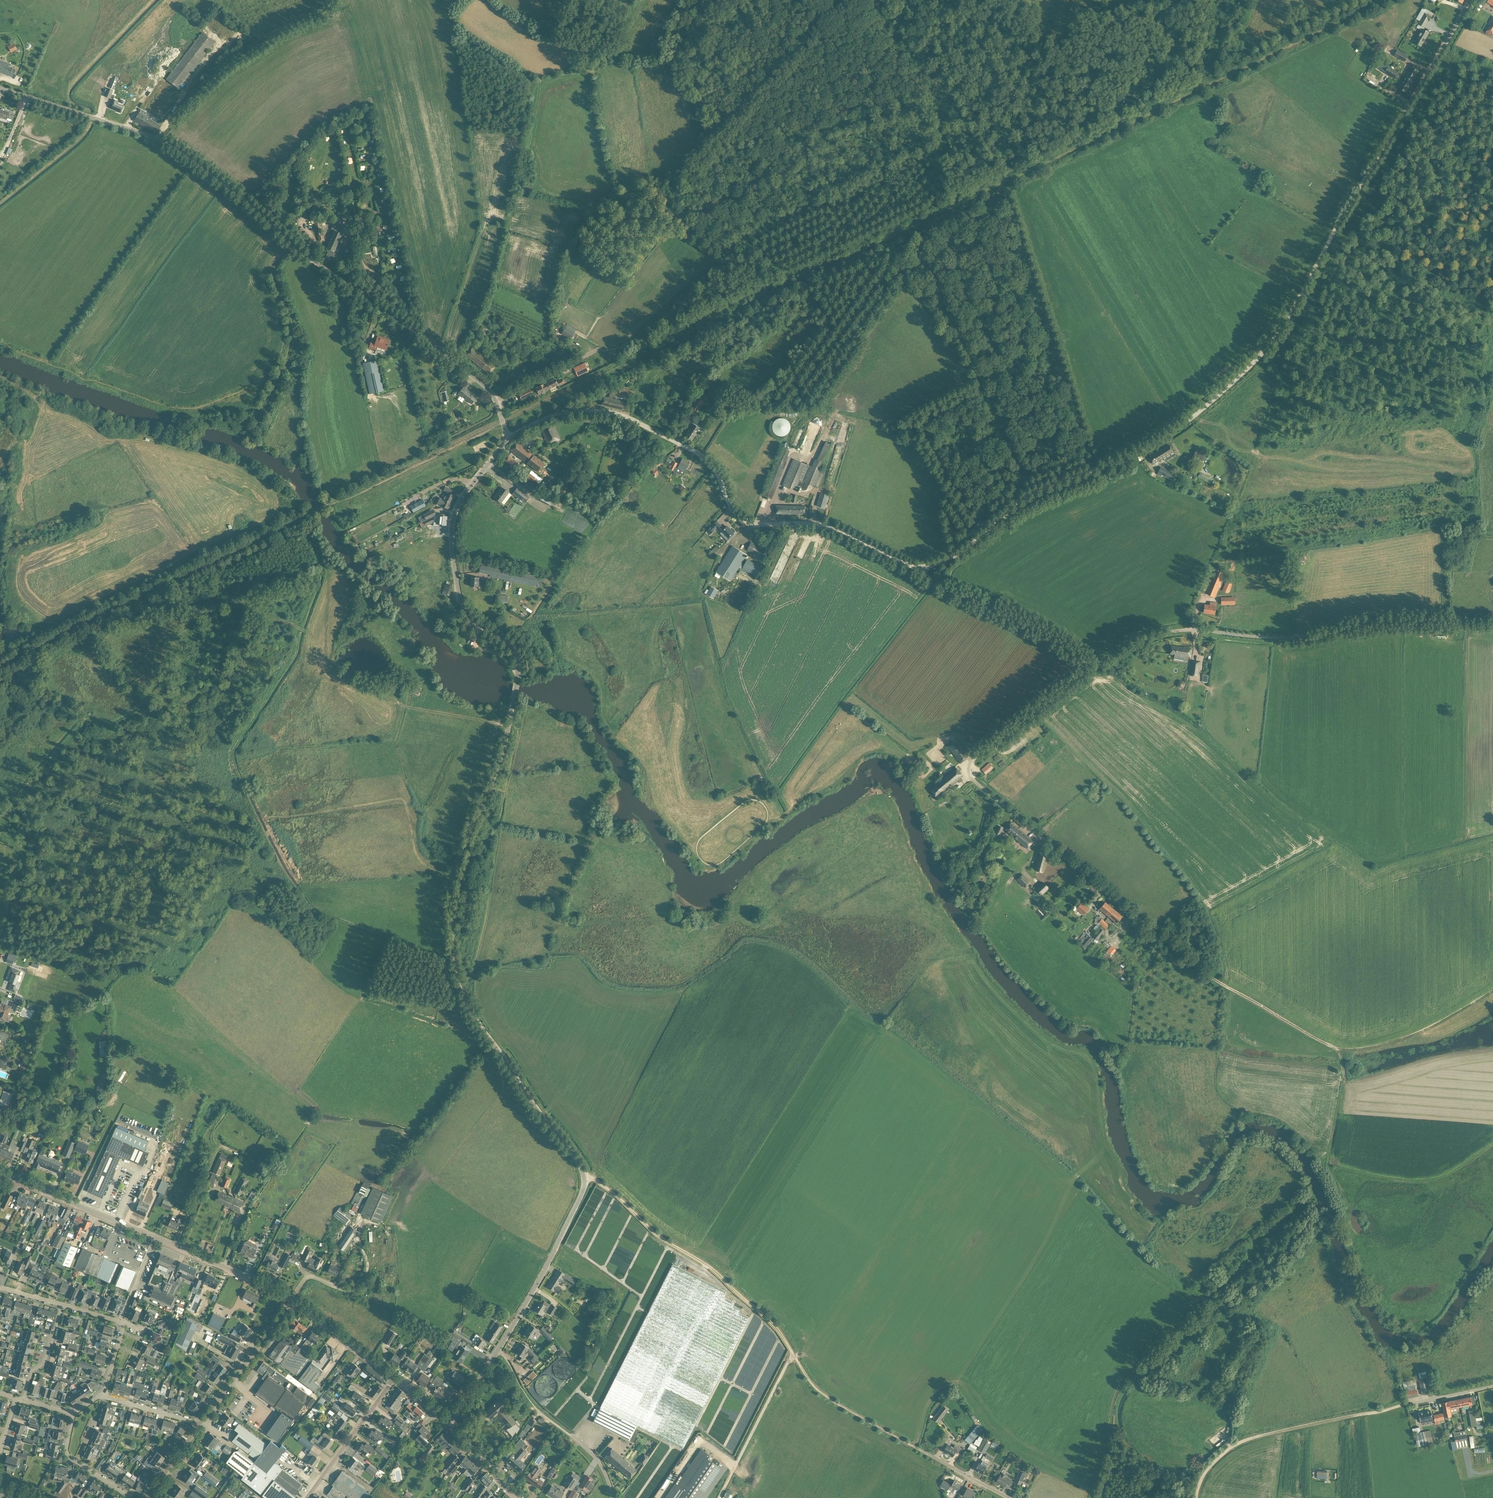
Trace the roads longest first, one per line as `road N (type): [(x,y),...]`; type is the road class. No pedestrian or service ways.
road 1 (unclassified): [(922,569),(962,550),(1031,493),(1171,433),(1274,339),(1471,0)]
road 2 (unclassified): [(508,438),(489,389),(442,347),(324,269),(187,155),(160,139),(0,89)]
road 3 (unclassified): [(516,705),(493,784),(454,863),(455,965),(499,1050),(585,1178)]
road 4 (unclassified): [(922,569),(835,529),(744,519),(707,460),(625,417),(558,413),(508,438)]
road 5 (track): [(585,1178),(719,1272),(785,1337),(818,1390),(917,1448)]
road 6 (unclassified): [(1090,663),(1106,665),(1150,636),(1185,629),(1285,637),(1374,622),(1492,621)]
road 7 (unclassified): [(1139,918),(969,771),(973,759),(1090,663)]
road 8 (unclassified): [(516,705),(517,659),(465,609),(453,553),(460,501),(508,438)]
road 9 (unclassified): [(450,1425),(549,1262),(585,1178)]
road 10 (track): [(1196,1497),(1215,1460),(1246,1440),(1412,1403)]
road 11 (track): [(1338,1050),(1215,980),(1139,918)]
road 12 (track): [(1091,1497),(1124,1379),(1202,1305)]
road 13 (track): [(160,139),(228,67),(328,11),(334,0)]
road 14 (unclassified): [(1090,663),(922,569)]
road 15 (tertiary): [(155,1237),(0,1172)]
road 16 (track): [(1492,990),(1428,1029),(1338,1050)]
road 17 (residential): [(197,1422),(291,1301)]
road 18 (tertiary): [(291,1301),(155,1237)]
road 19 (track): [(497,1352),(534,1407),(596,1461)]
road 20 (residential): [(307,1497),(394,1379)]
road 21 (residential): [(103,1396),(123,1326),(61,1305)]
road 22 (tertiary): [(394,1379),(291,1301)]

